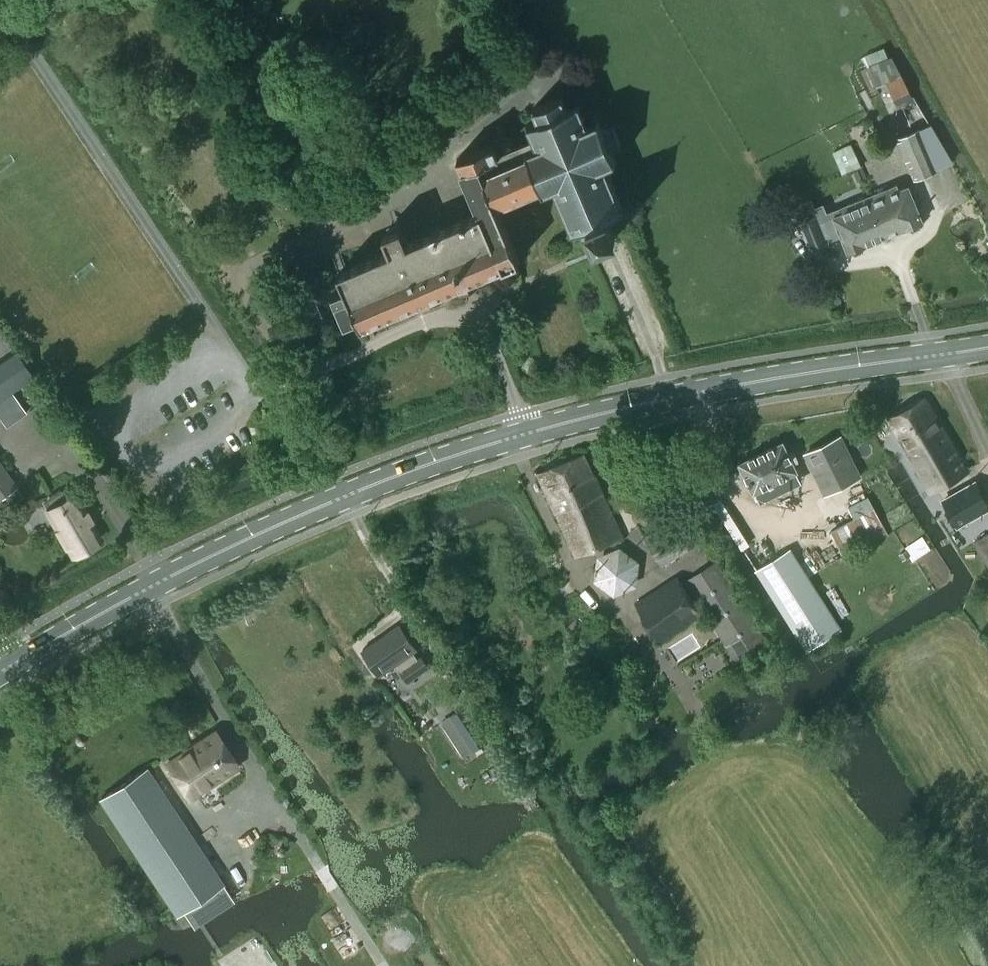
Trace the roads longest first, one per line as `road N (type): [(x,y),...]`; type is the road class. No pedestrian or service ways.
road 1 (primary): [(13,665),(149,588),(333,503),(526,435),(695,392),(987,347)]

